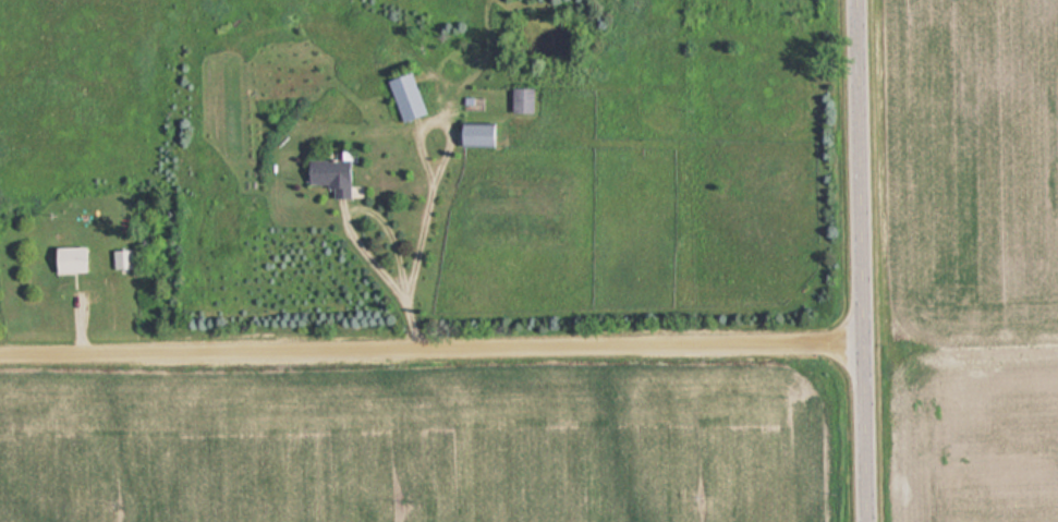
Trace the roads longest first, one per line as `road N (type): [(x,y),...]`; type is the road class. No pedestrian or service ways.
road 1 (residential): [(0,363),(866,352)]
road 2 (residential): [(870,521),(860,0)]

